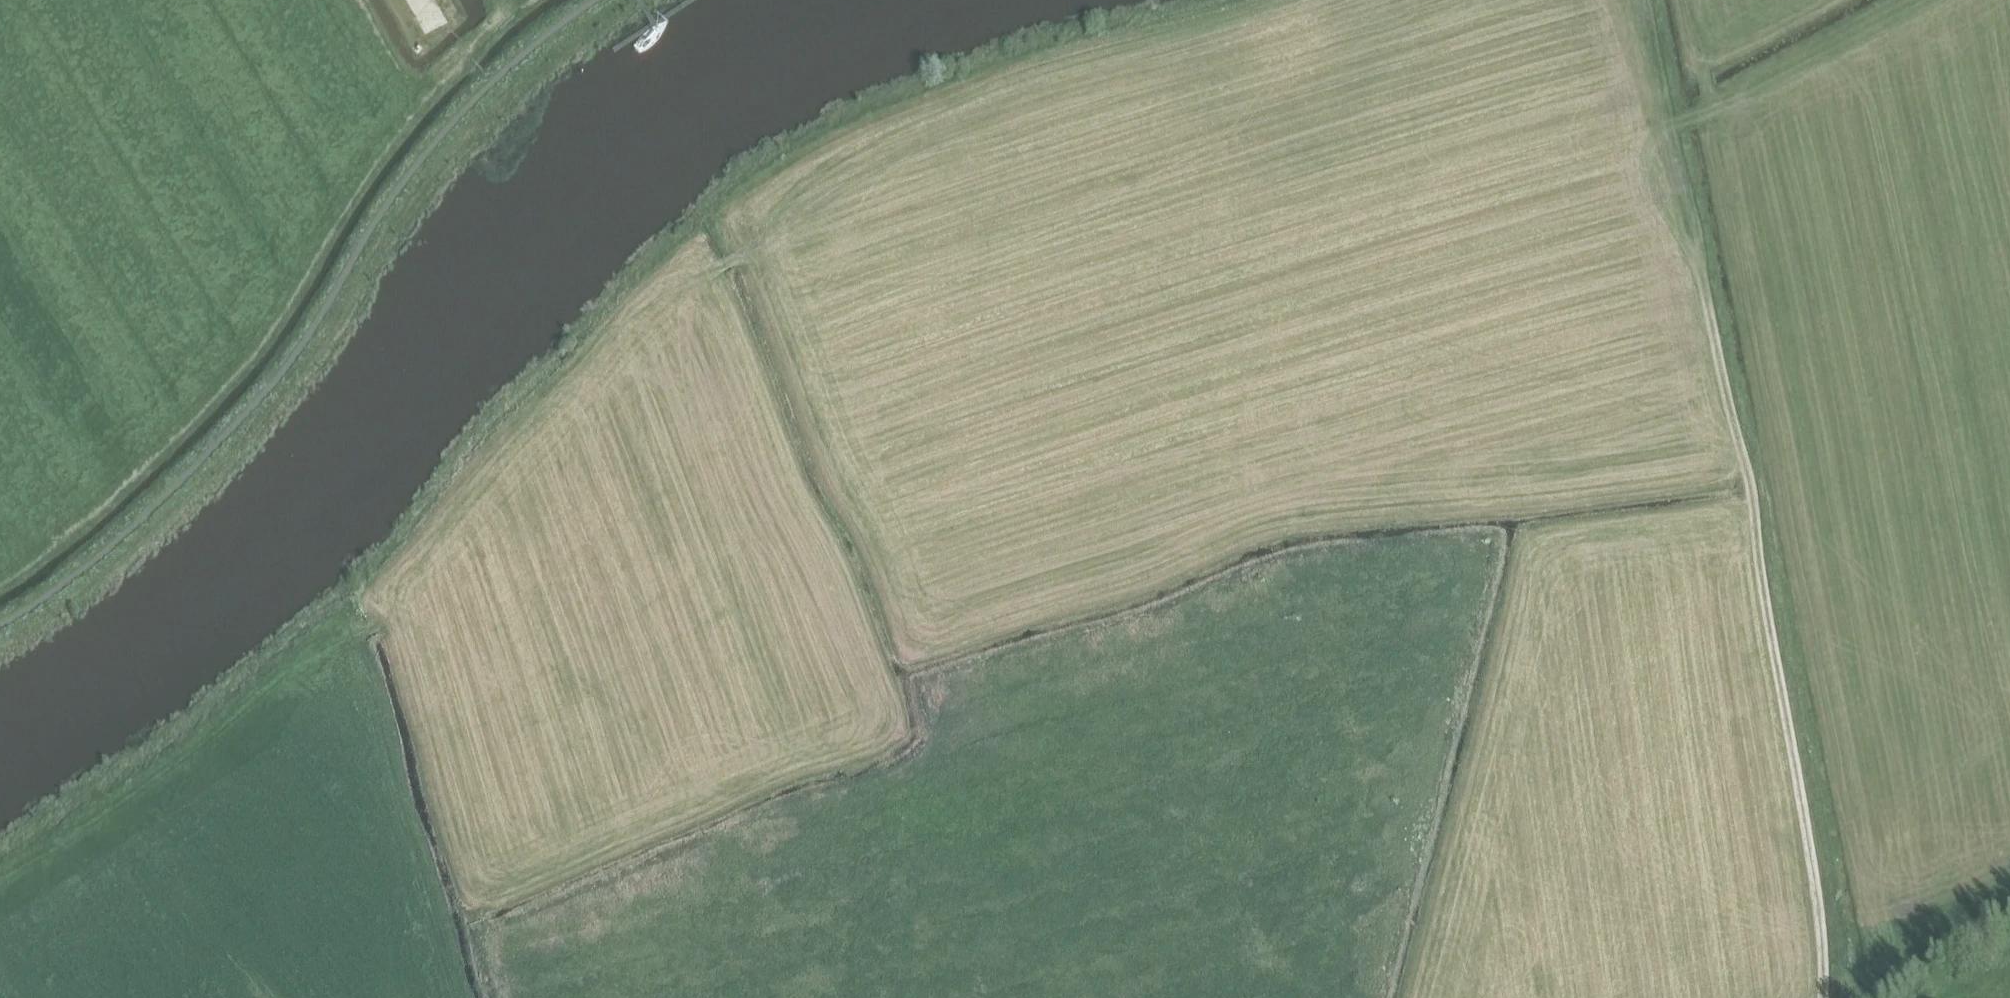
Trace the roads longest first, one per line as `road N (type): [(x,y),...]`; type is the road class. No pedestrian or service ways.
road 1 (track): [(1654,0),(1828,885),(1832,997)]

